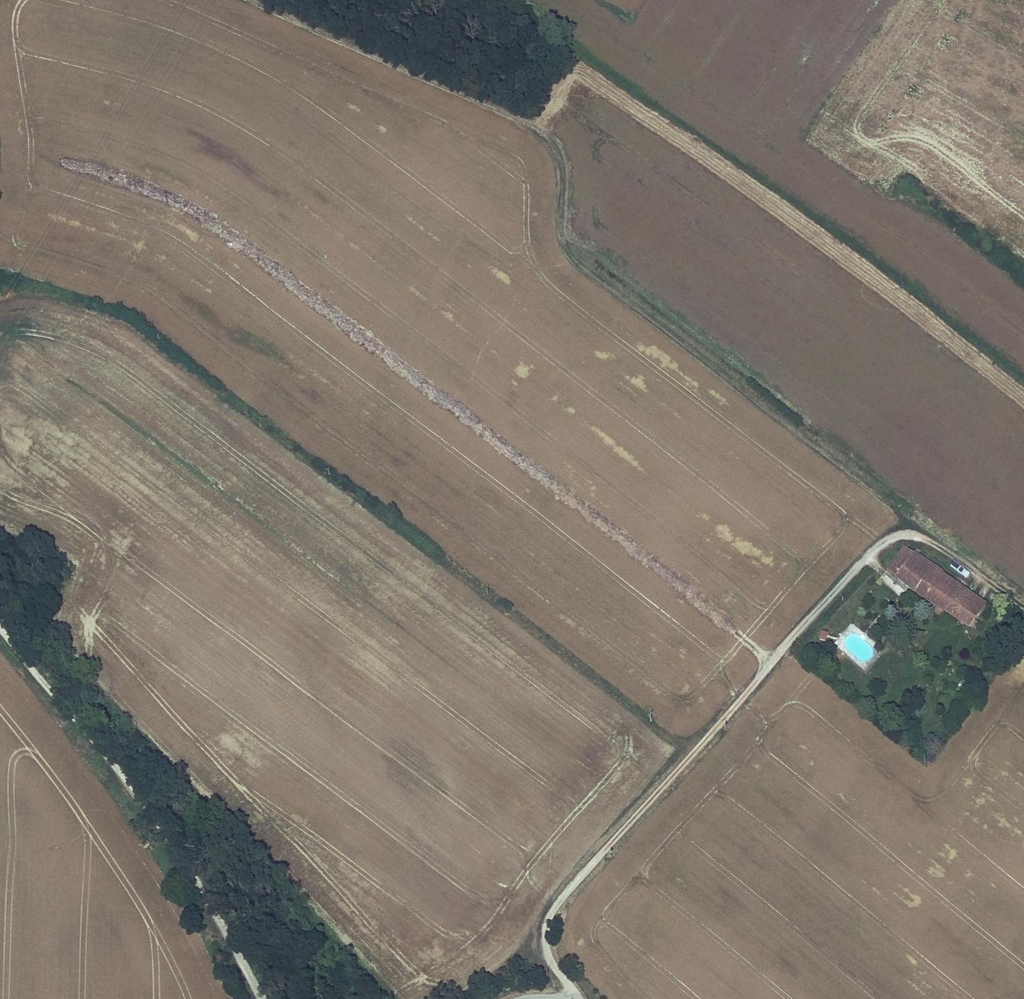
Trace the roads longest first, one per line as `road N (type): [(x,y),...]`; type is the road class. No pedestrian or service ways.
road 1 (track): [(876,548),(901,515),(572,259),(560,230),(559,154),(540,132),(251,0)]
road 2 (track): [(261,998),(131,783),(0,632)]
road 3 (track): [(861,561),(896,538),(915,538),(1023,612)]

